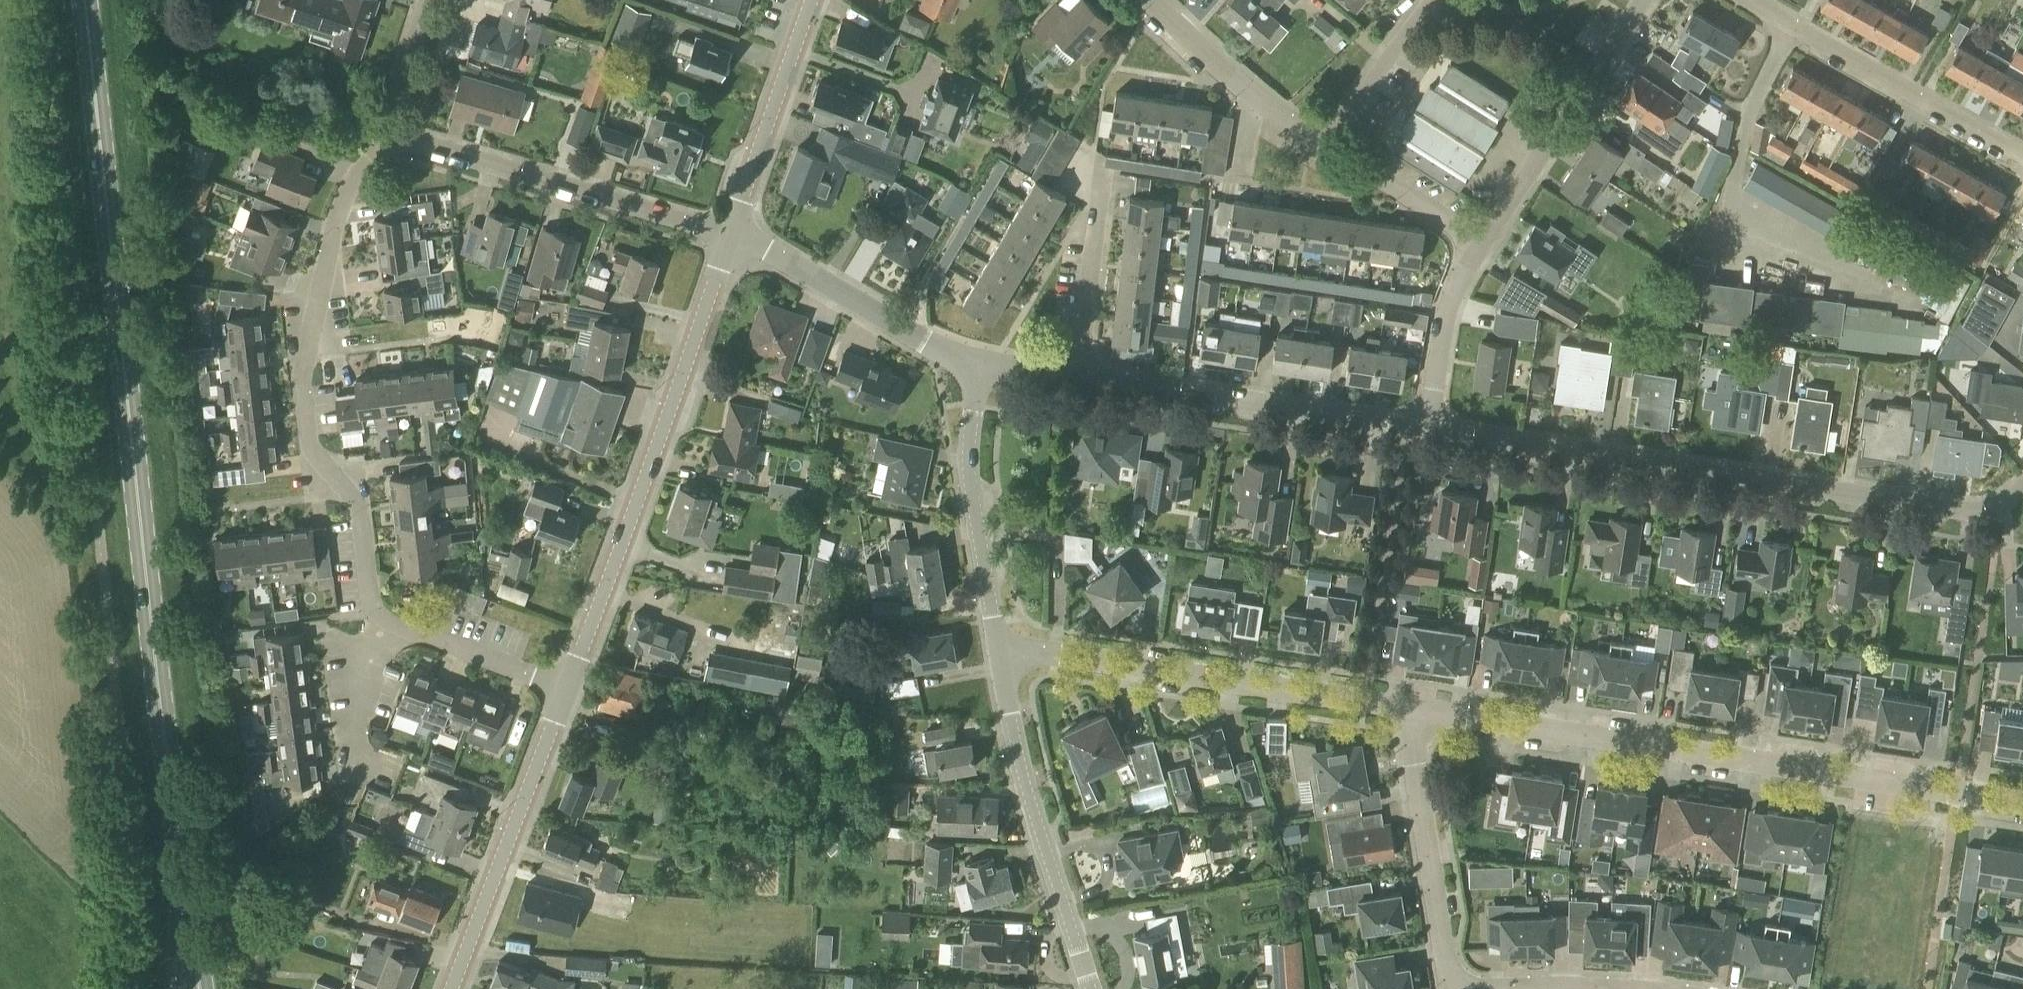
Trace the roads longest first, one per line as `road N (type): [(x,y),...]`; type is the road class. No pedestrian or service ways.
road 1 (primary): [(198,988),(87,0)]
road 2 (residential): [(566,690),(395,630),(370,608),(358,513),(325,478),(310,437),(300,346),(311,274),(337,216),(400,135)]
road 3 (residential): [(2022,804),(1403,708)]
road 4 (residential): [(2001,507),(1974,513),(1430,429)]
road 5 (tertiary): [(566,690),(730,238)]
road 6 (residential): [(1403,708),(998,650)]
road 7 (residential): [(1430,429),(1081,377)]
road 8 (tertiary): [(1090,988),(1020,768),(998,650)]
road 9 (residential): [(730,238),(400,135)]
road 10 (residential): [(2022,162),(1741,0)]
road 11 (tertiary): [(452,988),(566,690)]
road 12 (residential): [(1480,248),(1640,0)]
road 13 (tertiary): [(998,650),(971,490),(980,362)]
road 14 (tertiary): [(980,362),(927,346),(767,251),(730,238)]
road 15 (residential): [(1447,985),(1403,708)]
road 16 (tertiary): [(730,238),(813,0)]
road 17 (residential): [(1151,0),(1239,83),(1336,158)]
road 18 (residential): [(1081,377),(1103,218),(1100,201),(1081,179)]
road 19 (residential): [(1336,158),(1451,0)]
road 20 (residential): [(1430,429),(1453,303),(1480,248)]
road 21 (residential): [(1336,158),(1480,248)]
road 22 (residential): [(400,135),(444,0)]

